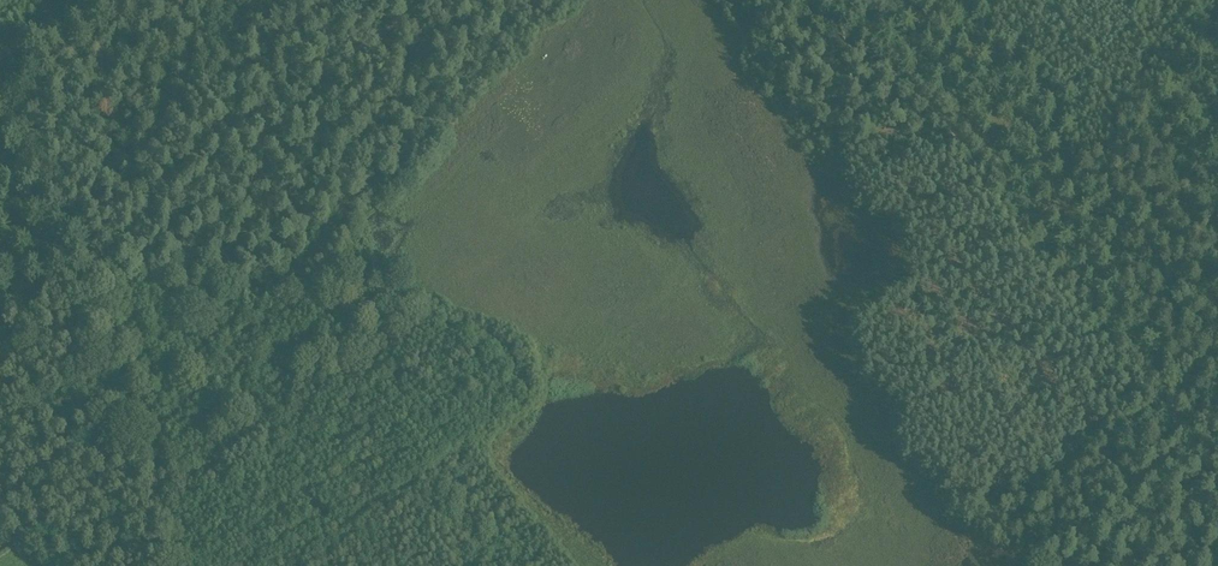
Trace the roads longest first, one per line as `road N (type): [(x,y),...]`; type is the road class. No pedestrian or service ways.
road 1 (track): [(181,565),(113,345),(106,280),(111,229),(146,182),(207,144),(295,54),(327,53),(363,38),(417,0)]

